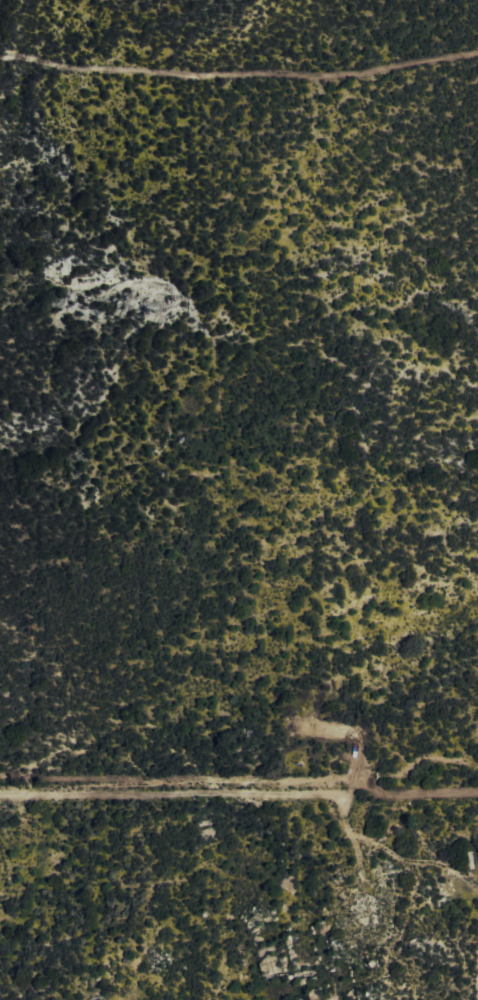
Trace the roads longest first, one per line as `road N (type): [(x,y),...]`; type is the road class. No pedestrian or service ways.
road 1 (residential): [(0,793),(345,778)]

